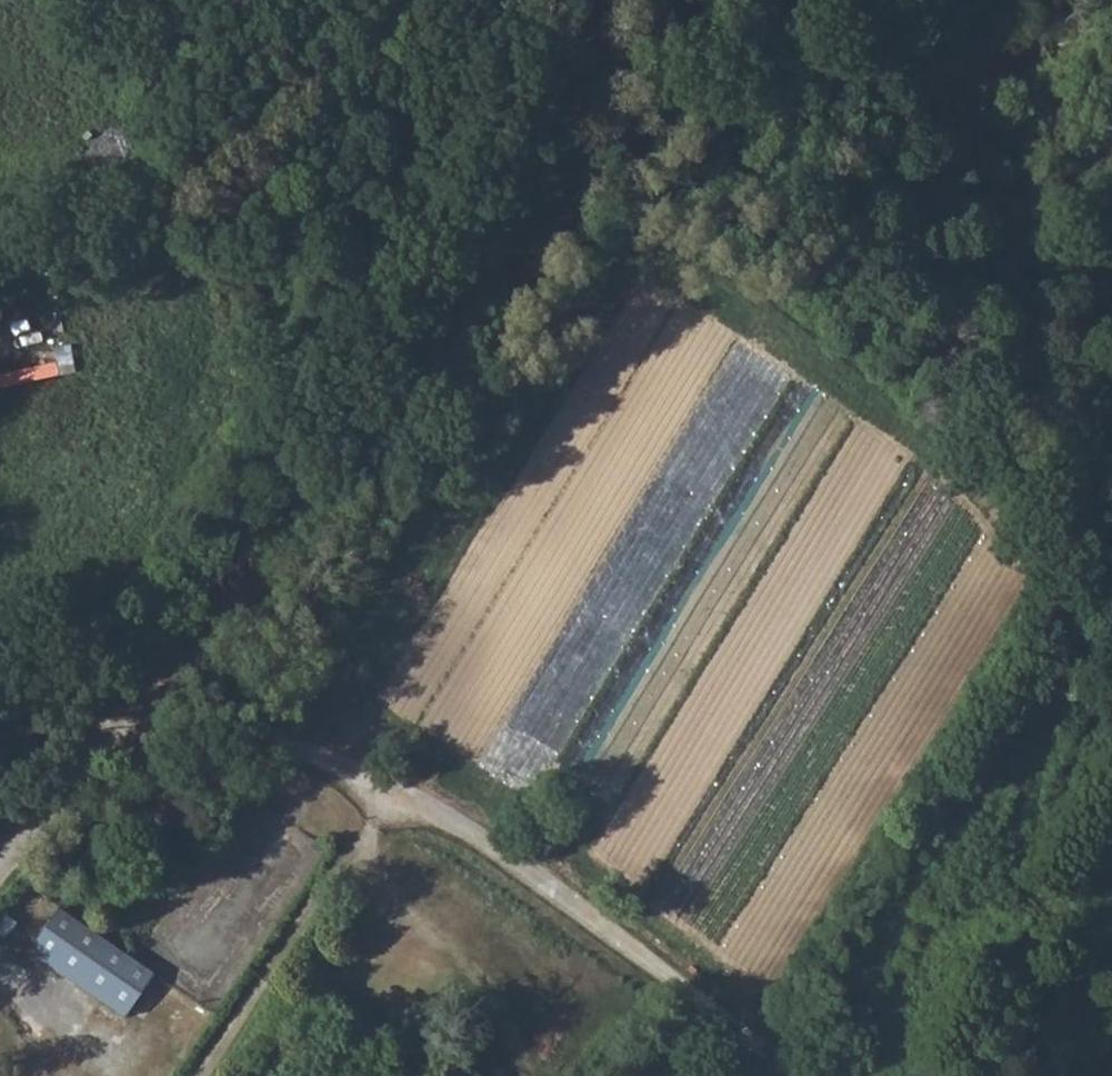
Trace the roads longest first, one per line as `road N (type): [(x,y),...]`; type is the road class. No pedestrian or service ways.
road 1 (unclassified): [(796,1075),(429,812),(298,747),(124,722)]
road 2 (unclassified): [(0,860),(124,722)]

